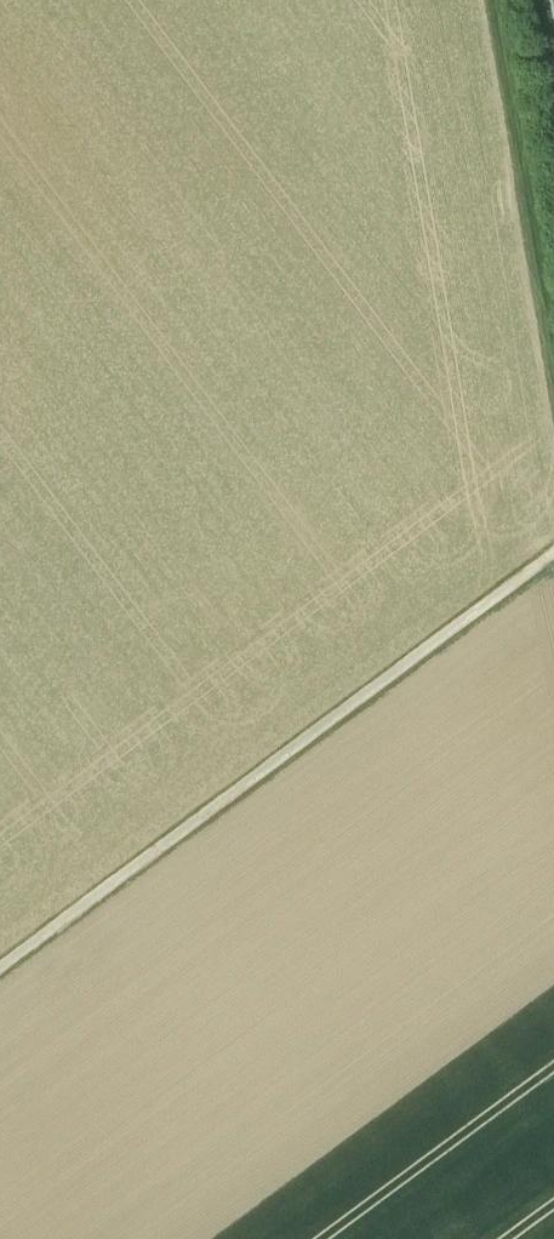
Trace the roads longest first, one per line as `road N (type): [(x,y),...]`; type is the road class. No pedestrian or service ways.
road 1 (track): [(553,556),(0,972)]
road 2 (track): [(497,0),(553,253)]

